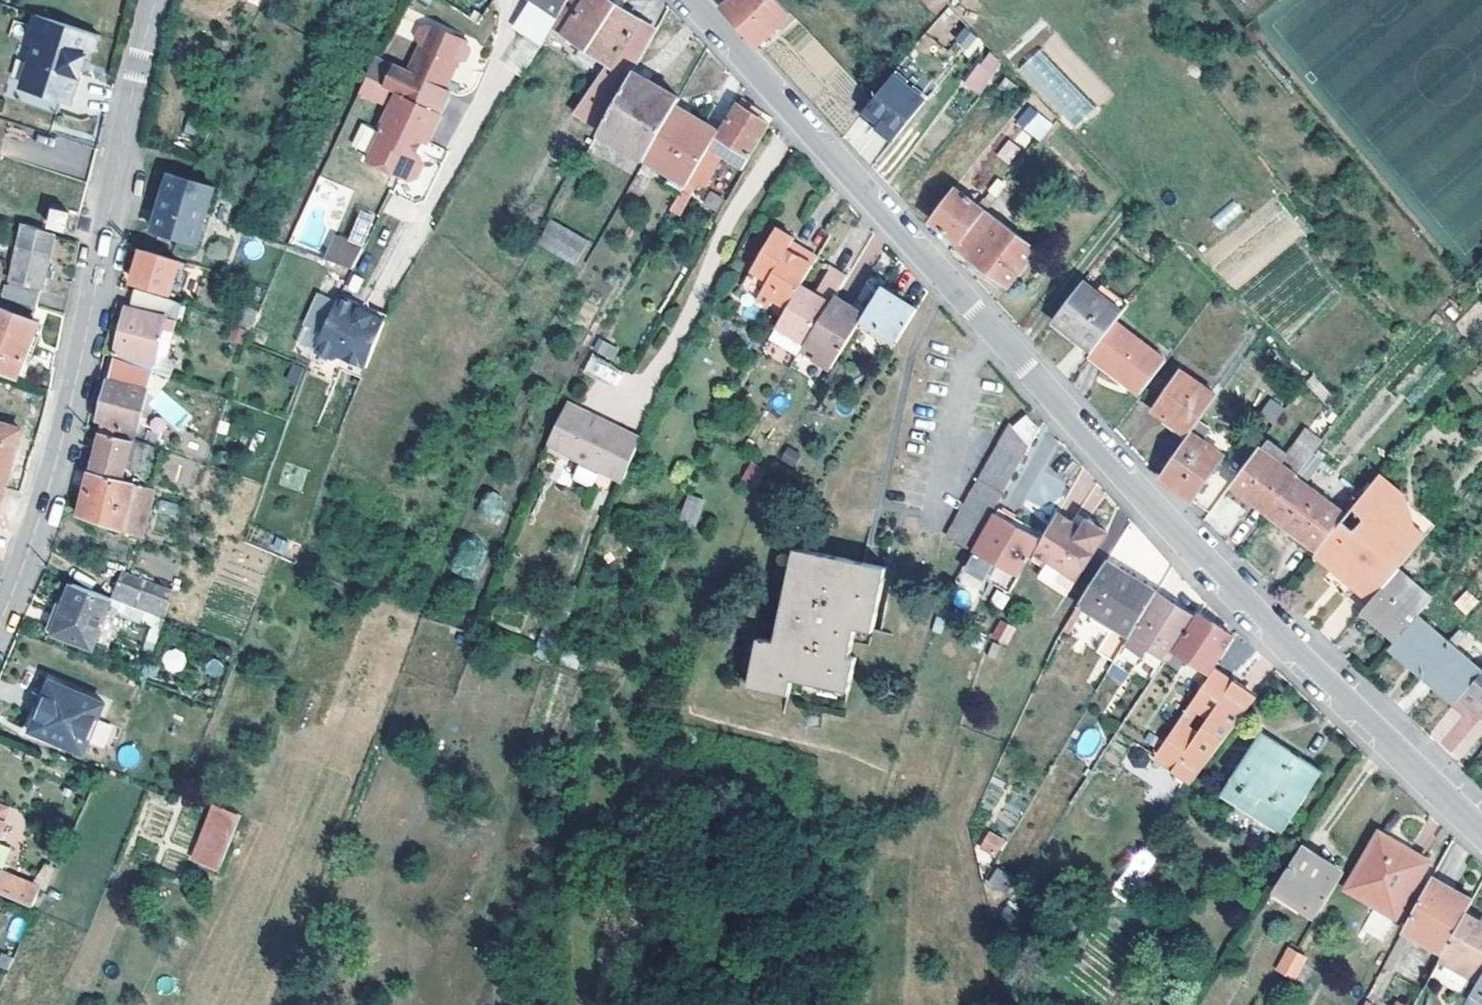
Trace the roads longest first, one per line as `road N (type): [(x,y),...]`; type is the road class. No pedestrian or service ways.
road 1 (unclassified): [(690,0),(1294,649),(1481,829)]
road 2 (unclassified): [(0,611),(37,525),(65,425),(157,0)]

